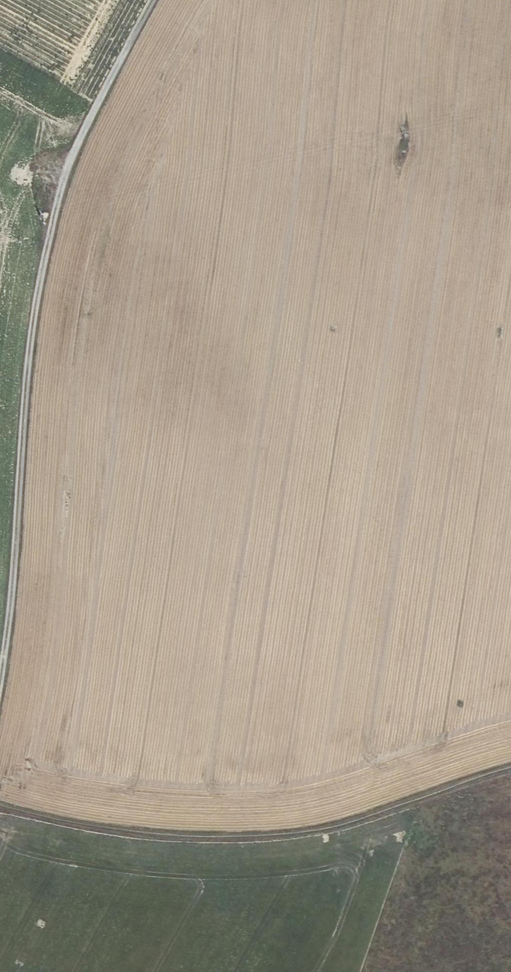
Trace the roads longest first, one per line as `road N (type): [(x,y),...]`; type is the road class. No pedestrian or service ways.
road 1 (track): [(150,0),(88,113),(40,252),(0,607)]
road 2 (track): [(0,806),(180,834),(306,832),(510,773)]

